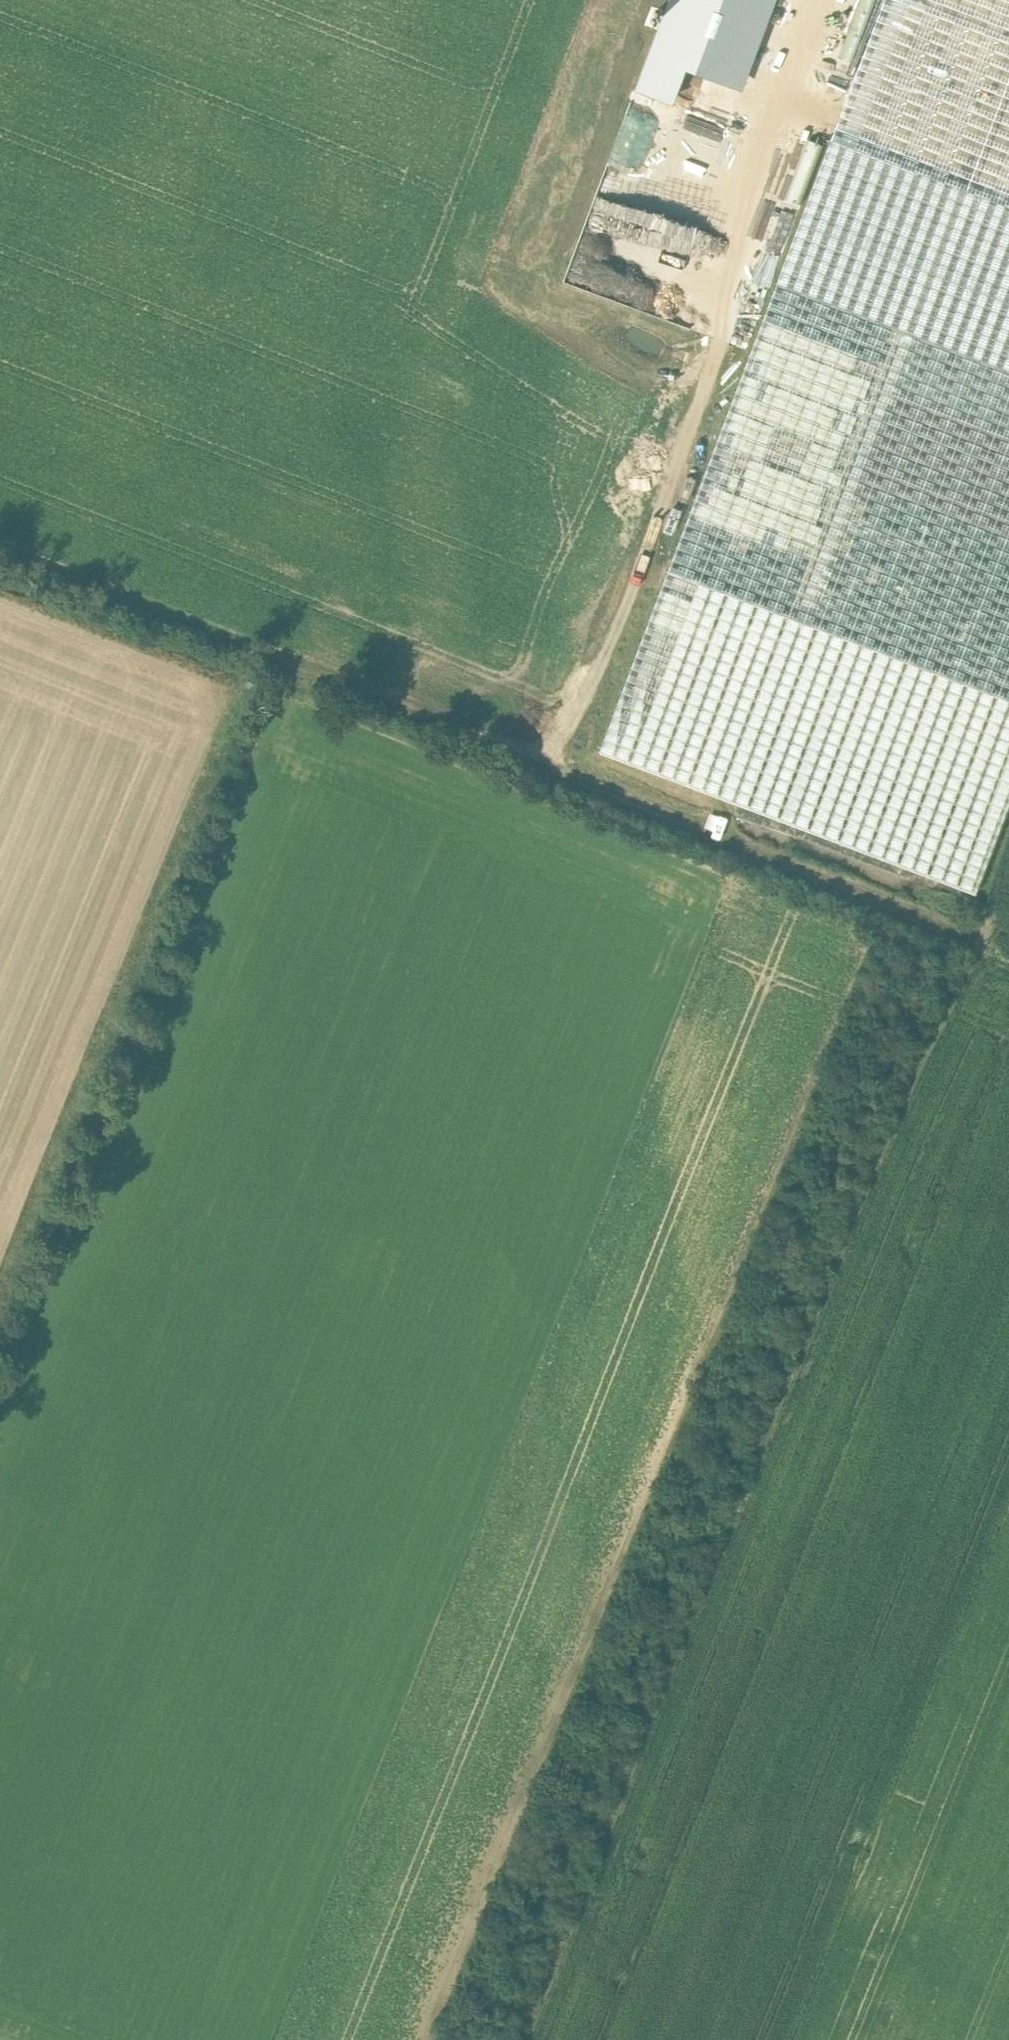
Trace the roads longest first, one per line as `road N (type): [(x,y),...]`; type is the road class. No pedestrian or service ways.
road 1 (track): [(0,552),(950,930)]

